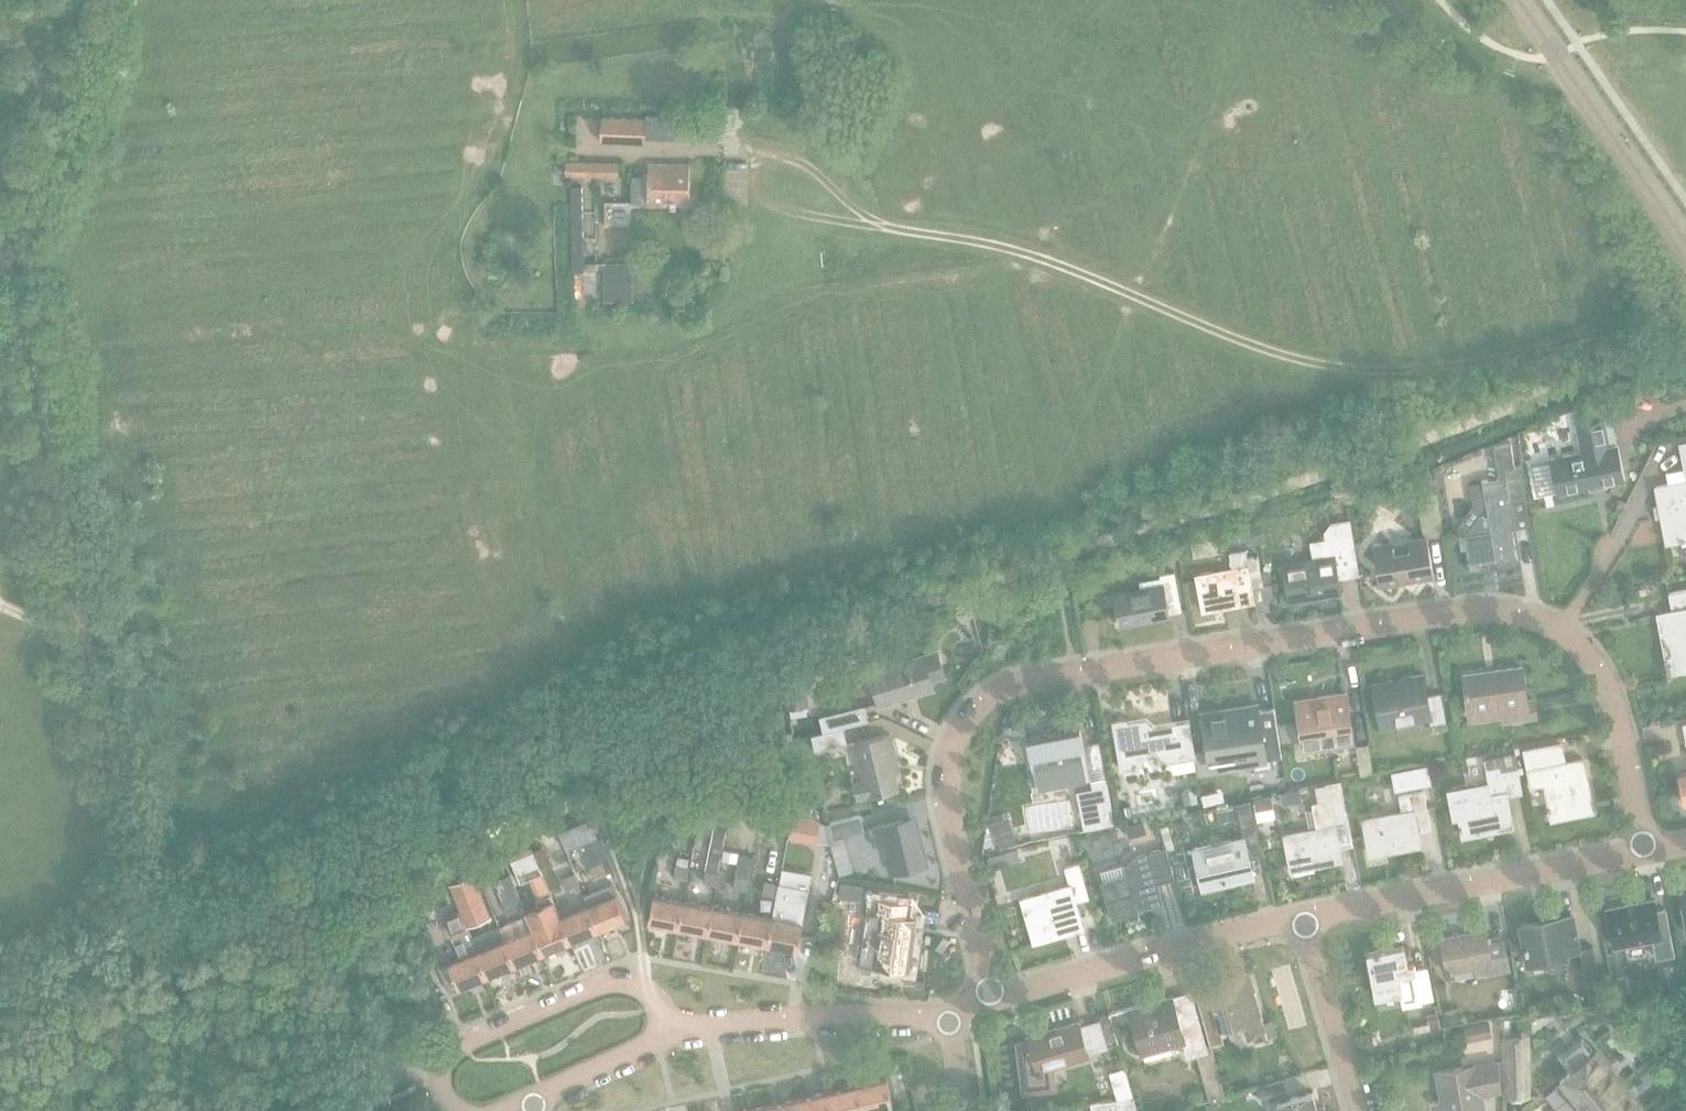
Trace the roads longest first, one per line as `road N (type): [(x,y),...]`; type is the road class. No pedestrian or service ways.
road 1 (residential): [(298,866),(520,734),(671,671),(1685,348)]
road 2 (residential): [(992,991),(944,782),(956,729),(977,699),(1015,679),(1477,605),(1525,611),(1567,628),(1612,689),(1650,848)]
road 3 (track): [(149,933),(87,637),(0,600)]
road 4 (track): [(87,637),(15,276),(0,259)]
road 5 (residential): [(1304,917),(1650,848)]
road 6 (residential): [(681,1027),(636,986),(615,981),(462,1046),(446,1065),(448,1096),(465,1110)]
road 7 (residential): [(992,991),(1304,917)]
road 8 (unclassified): [(1685,240),(1519,0)]
road 9 (residential): [(681,1027),(752,1013),(952,1016)]
road 10 (residential): [(1360,1110),(1304,917)]
road 11 (residential): [(534,1095),(681,1027)]

